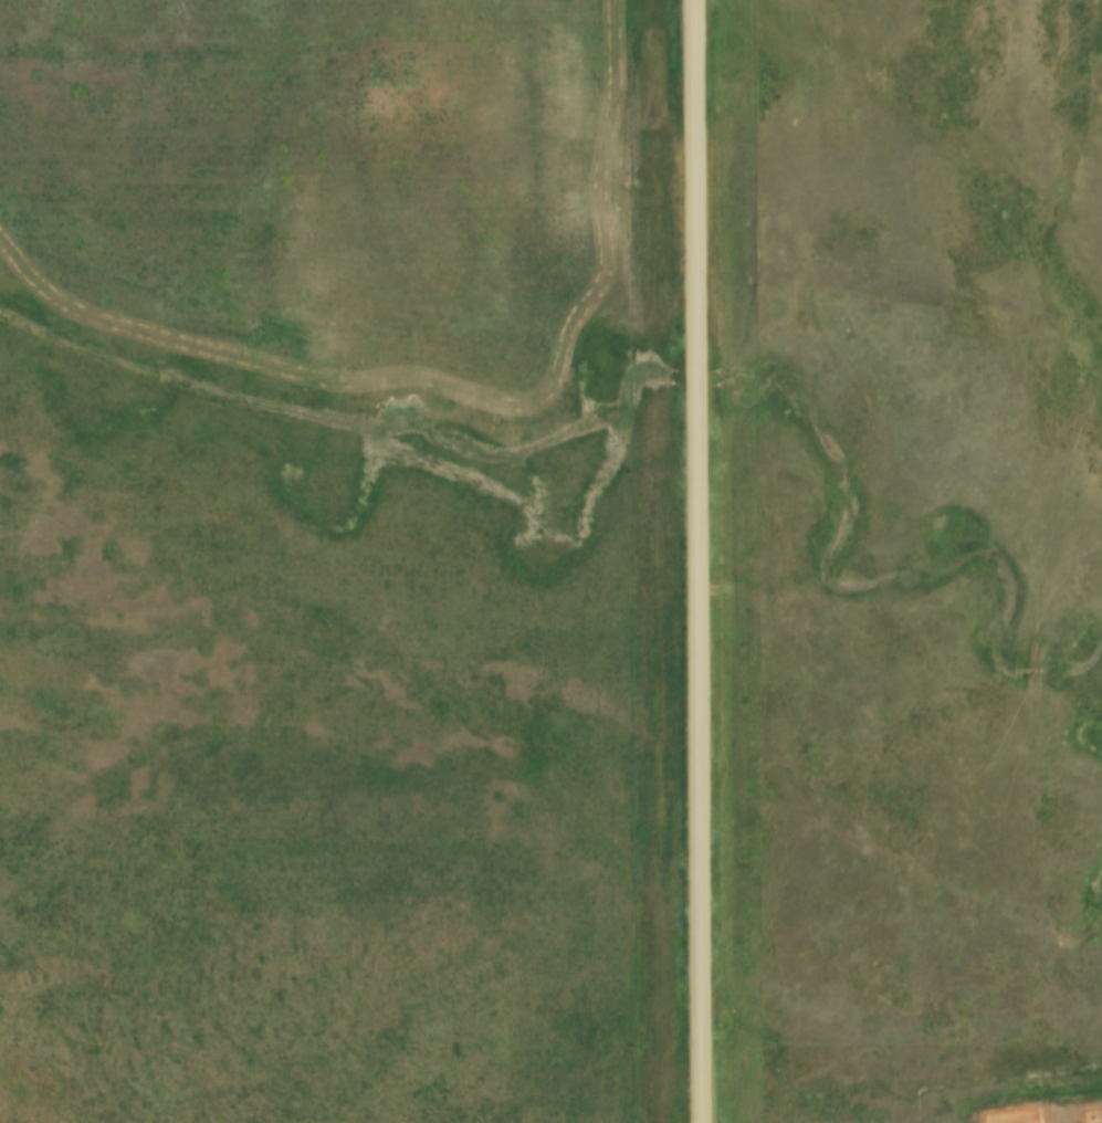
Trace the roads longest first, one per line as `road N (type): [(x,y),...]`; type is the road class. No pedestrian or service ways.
road 1 (residential): [(695,0),(700,1122)]

